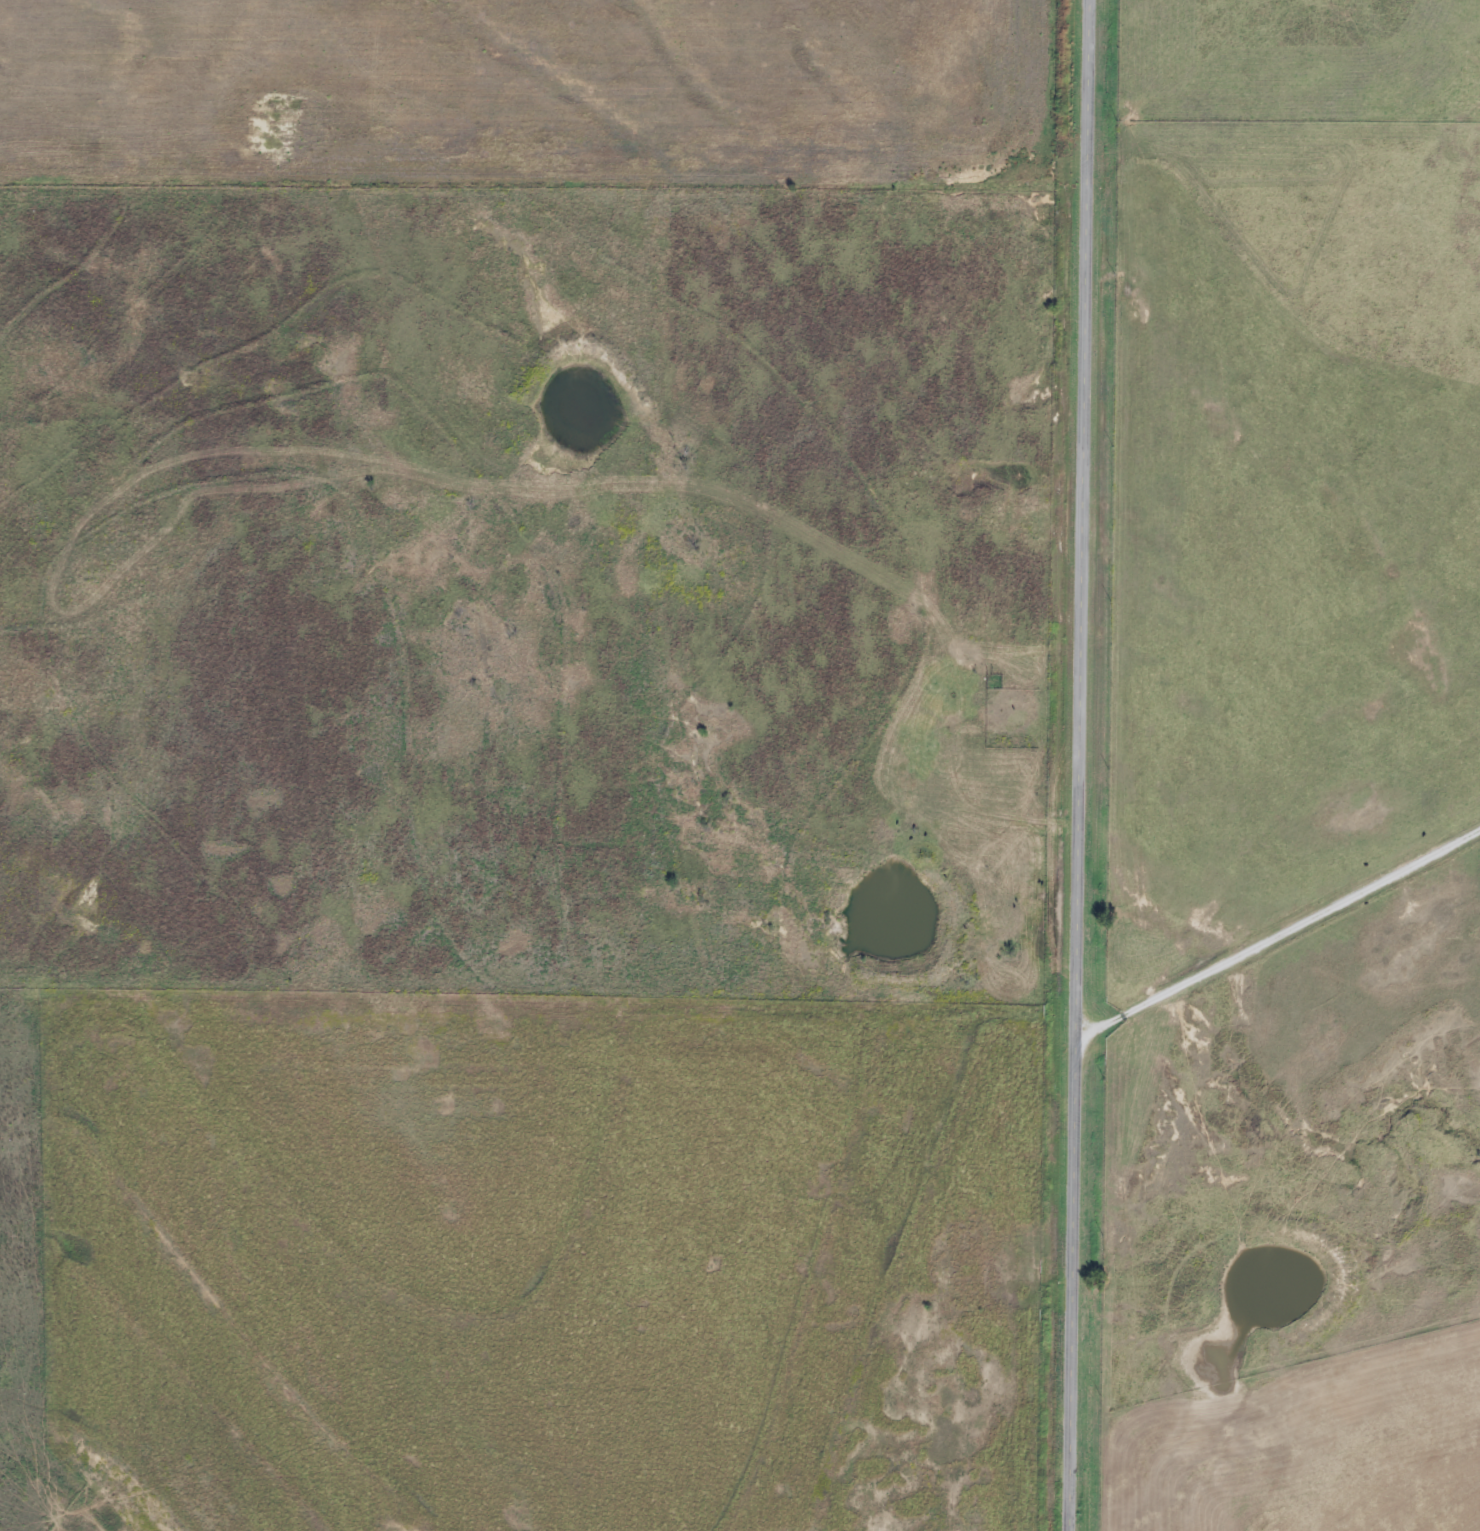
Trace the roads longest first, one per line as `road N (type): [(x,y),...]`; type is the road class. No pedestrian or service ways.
road 1 (tertiary): [(1088,0),(1064,1530)]

